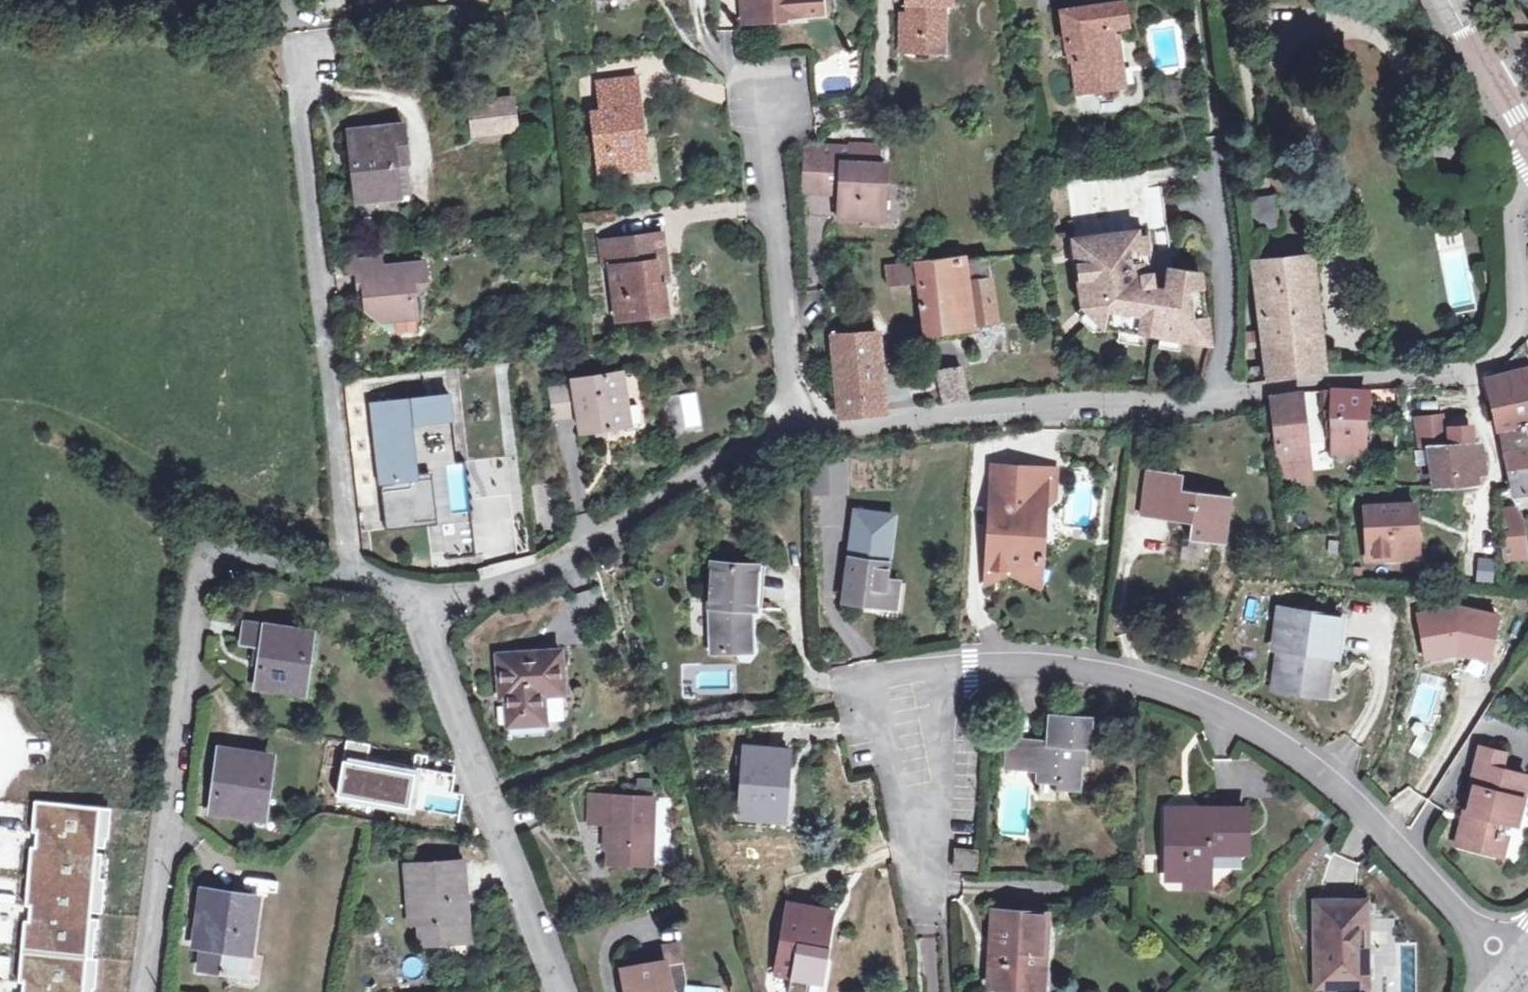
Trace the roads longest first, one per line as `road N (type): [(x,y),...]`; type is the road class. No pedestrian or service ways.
road 1 (residential): [(1508,956),(1309,761),(1147,685),(1056,666),(955,673)]
road 2 (residential): [(351,575),(302,106),(306,44)]
road 3 (residential): [(1527,182),(1514,225),(1516,318),(1506,346),(1470,367),(1219,400)]
road 4 (residential): [(563,991),(418,593)]
road 5 (residential): [(1219,400),(1024,406),(798,430)]
road 6 (residential): [(798,430),(712,466),(531,573),(447,598),(418,593)]
road 7 (residential): [(199,580),(146,991)]
road 8 (residential): [(798,430),(770,98)]
road 9 (residential): [(955,673),(881,676),(871,685),(898,809),(936,826)]
road 10 (residential): [(1219,179),(1230,311),(1219,400)]
road 11 (residential): [(351,575),(237,552),(220,553),(199,580)]
road 12 (residential): [(955,673),(947,683),(936,826)]

